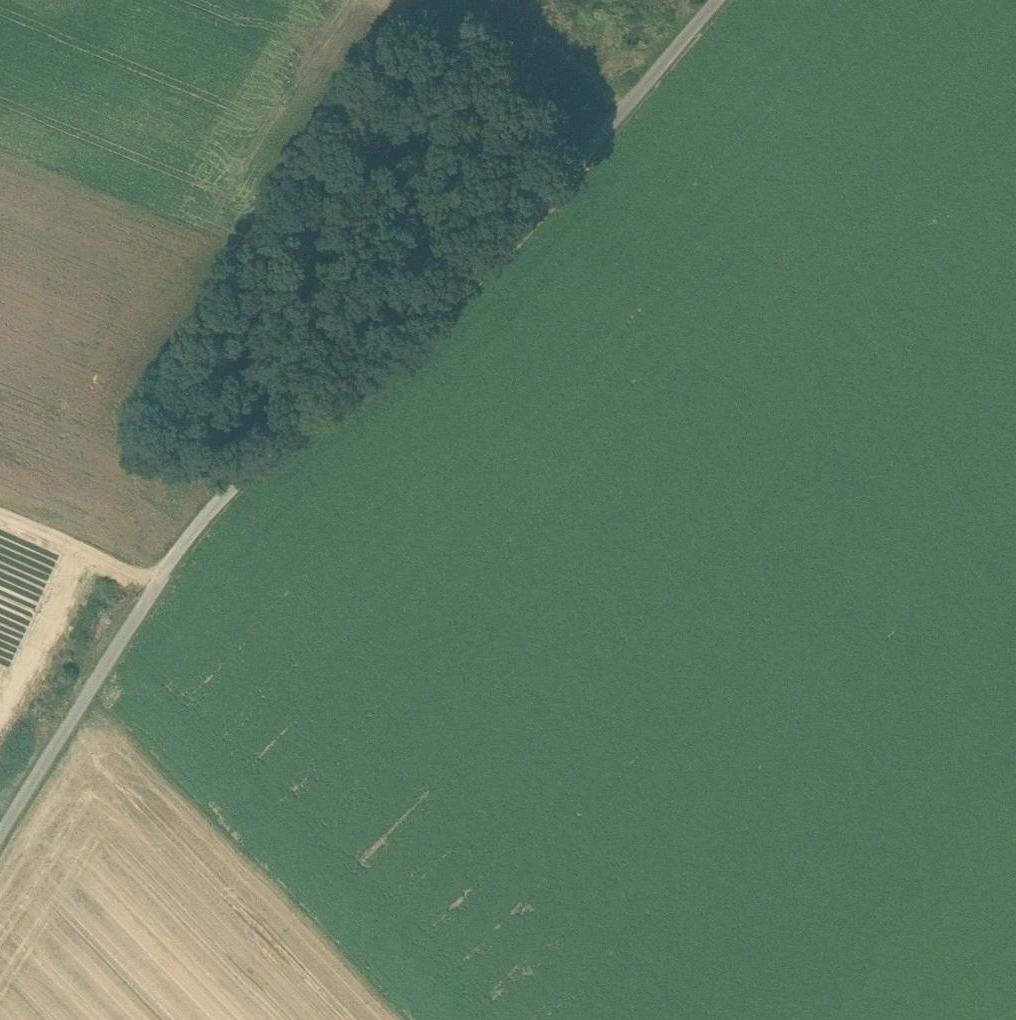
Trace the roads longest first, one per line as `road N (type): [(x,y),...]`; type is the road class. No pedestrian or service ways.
road 1 (unclassified): [(721,0),(538,212),(235,474),(153,584),(0,828)]
road 2 (track): [(153,584),(0,517)]

